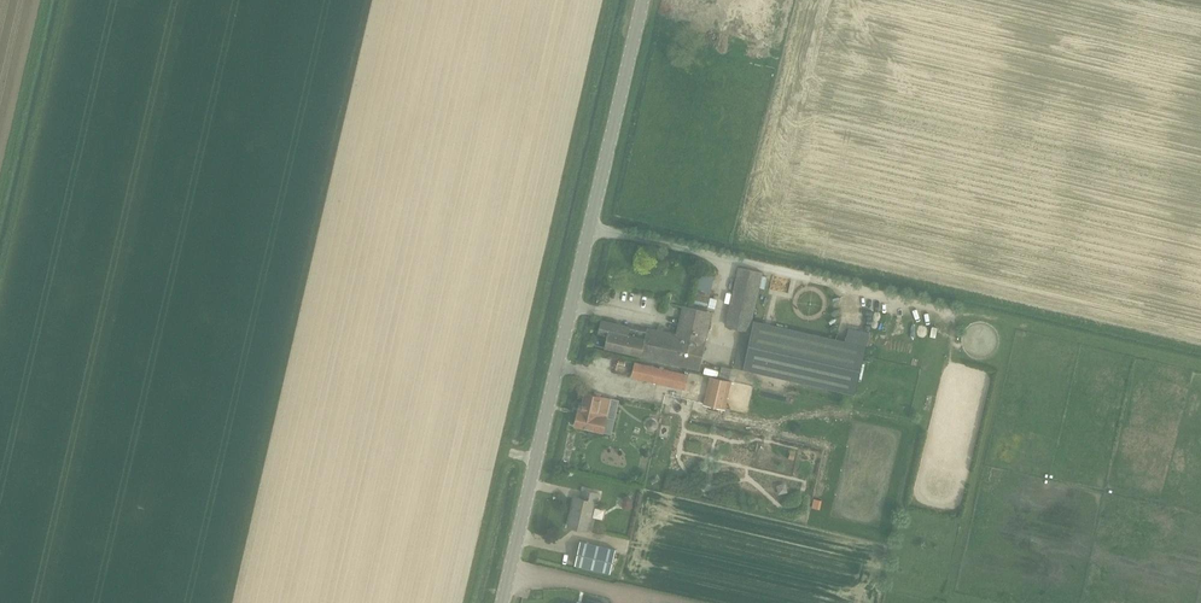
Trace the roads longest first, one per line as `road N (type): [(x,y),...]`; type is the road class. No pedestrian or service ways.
road 1 (unclassified): [(502,602),(643,0)]
road 2 (track): [(607,0),(467,602)]
road 3 (track): [(64,0),(0,276)]

